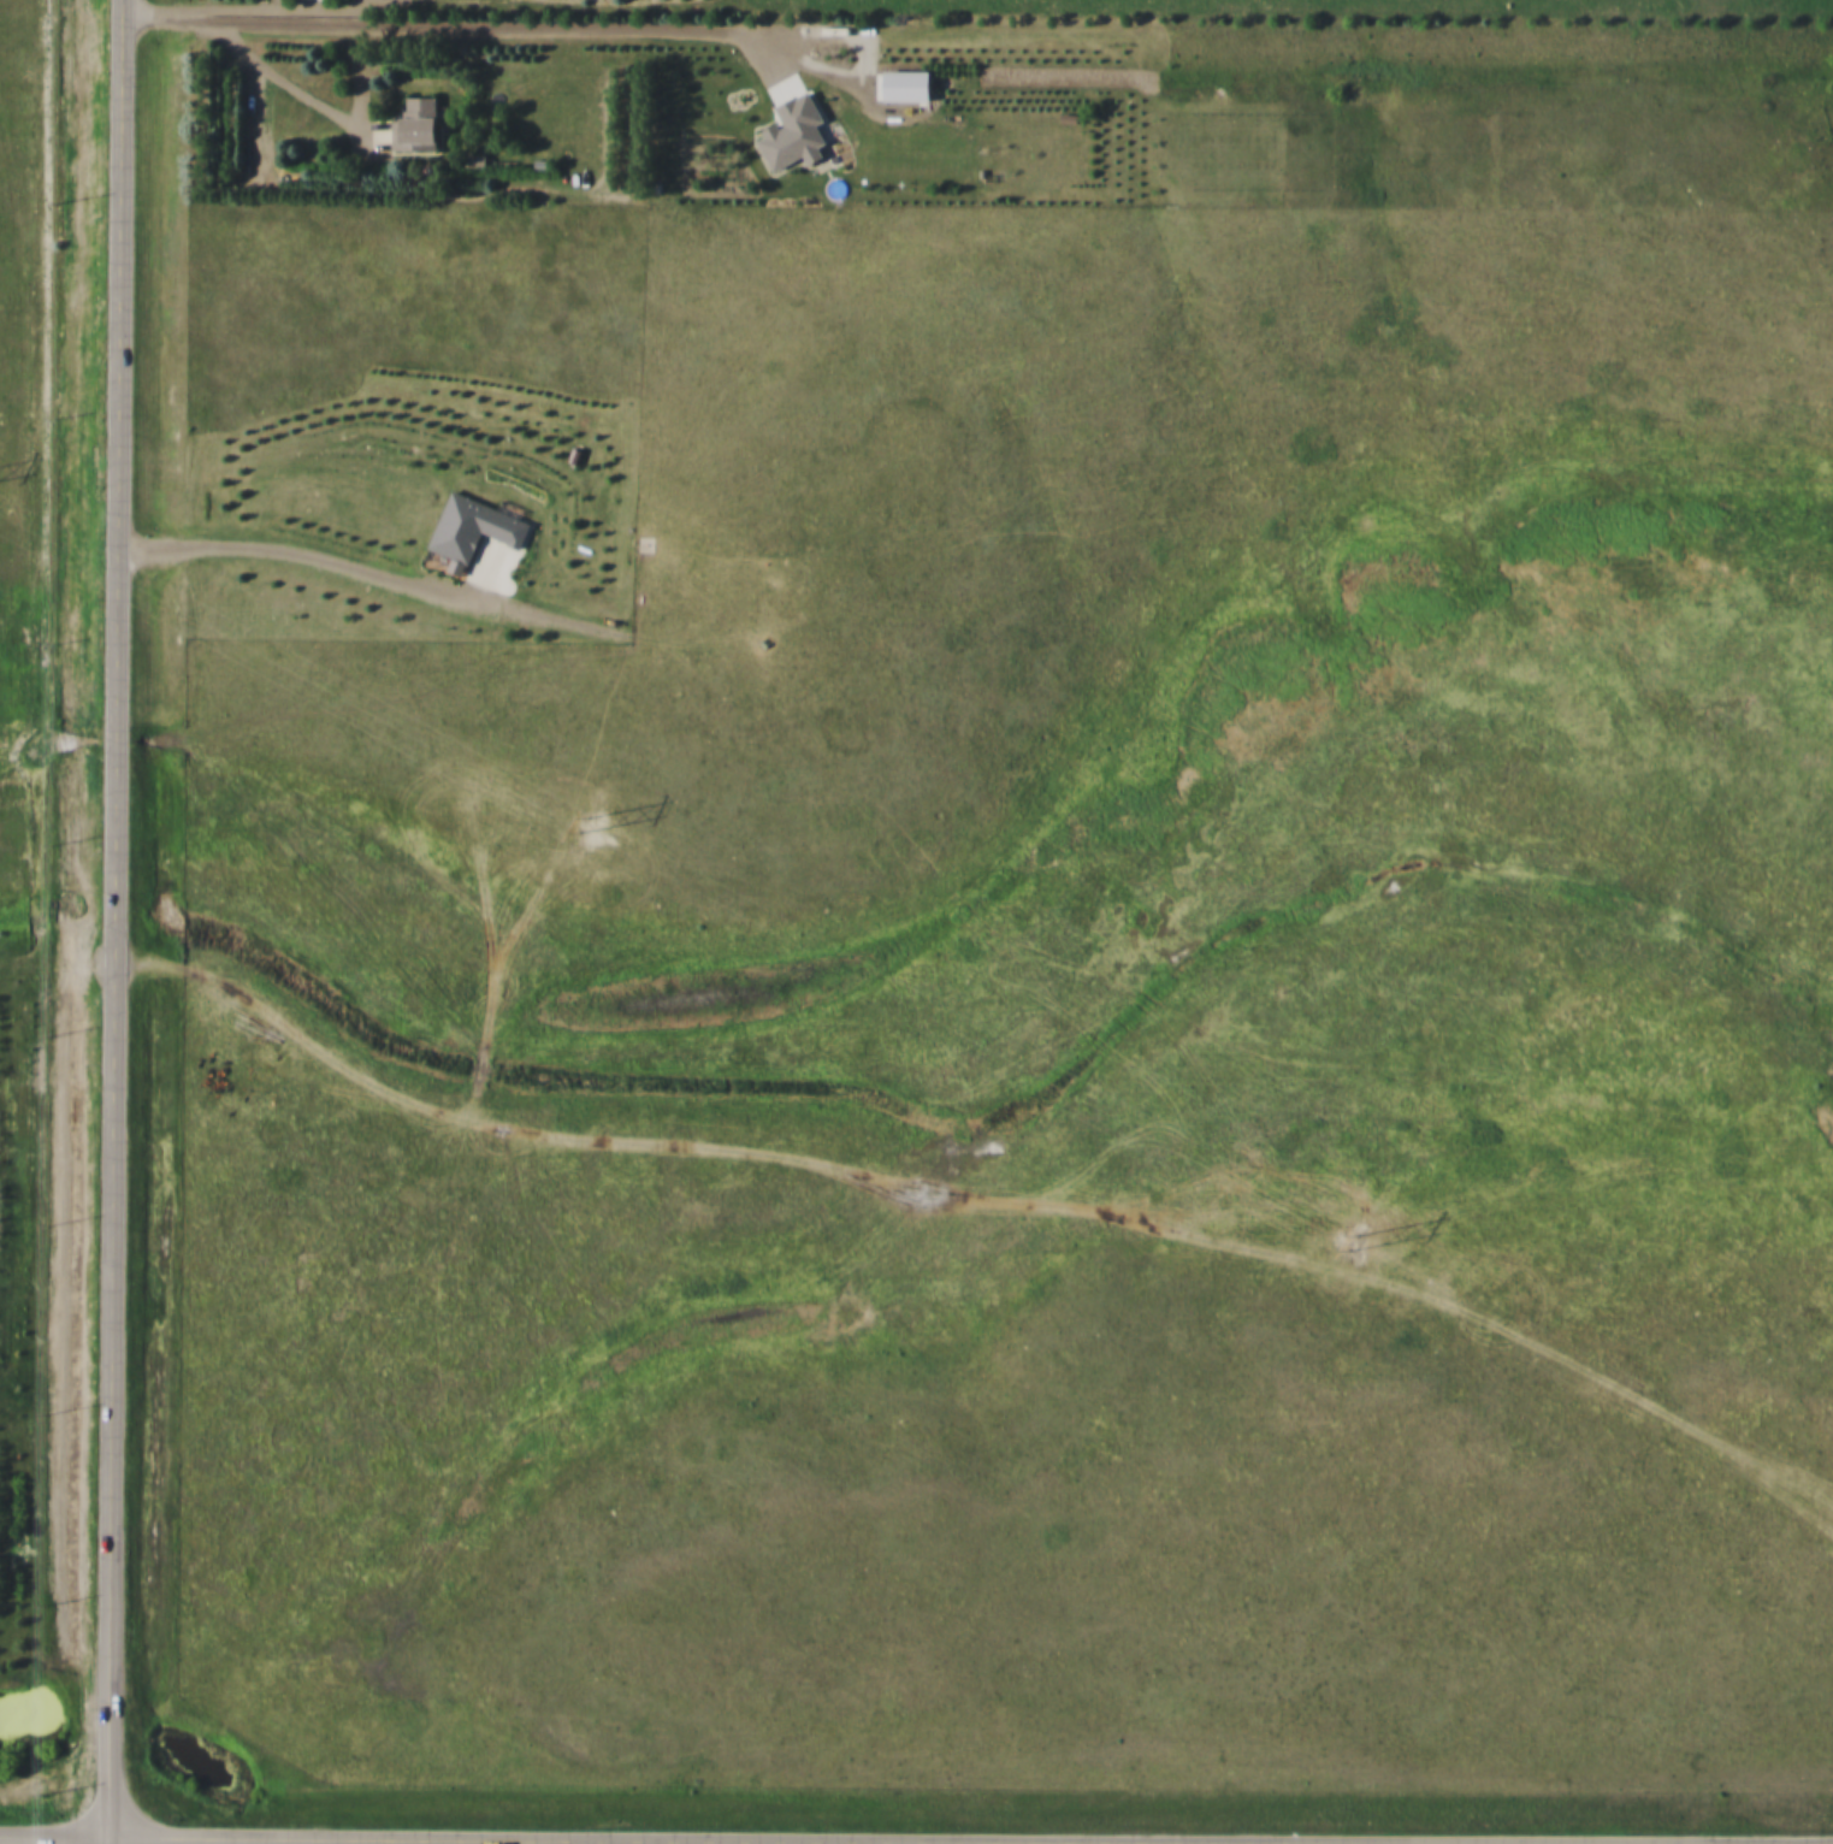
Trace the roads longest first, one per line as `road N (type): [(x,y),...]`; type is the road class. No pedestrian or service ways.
road 1 (tertiary): [(121,0),(107,1843)]
road 2 (residential): [(0,1838),(683,1843)]

